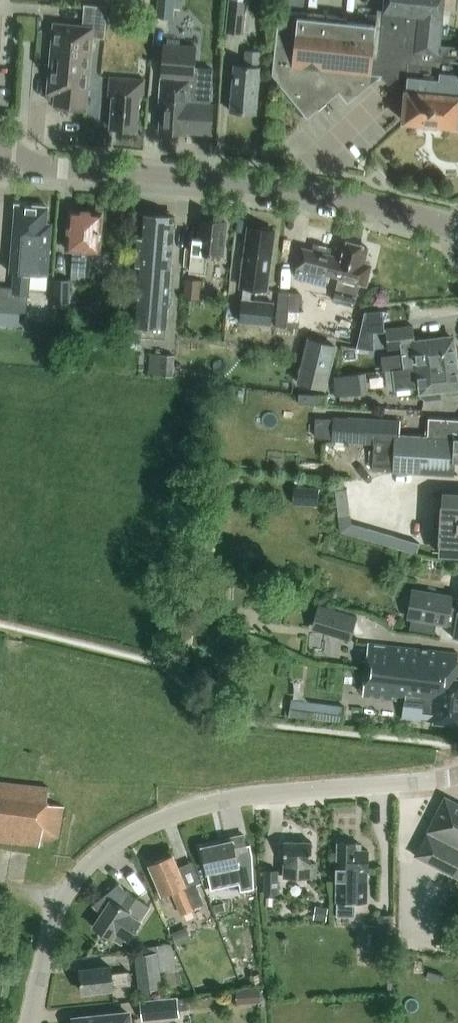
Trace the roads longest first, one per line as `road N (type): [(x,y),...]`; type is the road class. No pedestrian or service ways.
road 1 (residential): [(28,1022),(52,925),(68,890),(112,844),(192,807),(236,797),(457,776)]
road 2 (unclassified): [(457,228),(326,193),(37,166),(0,145)]

